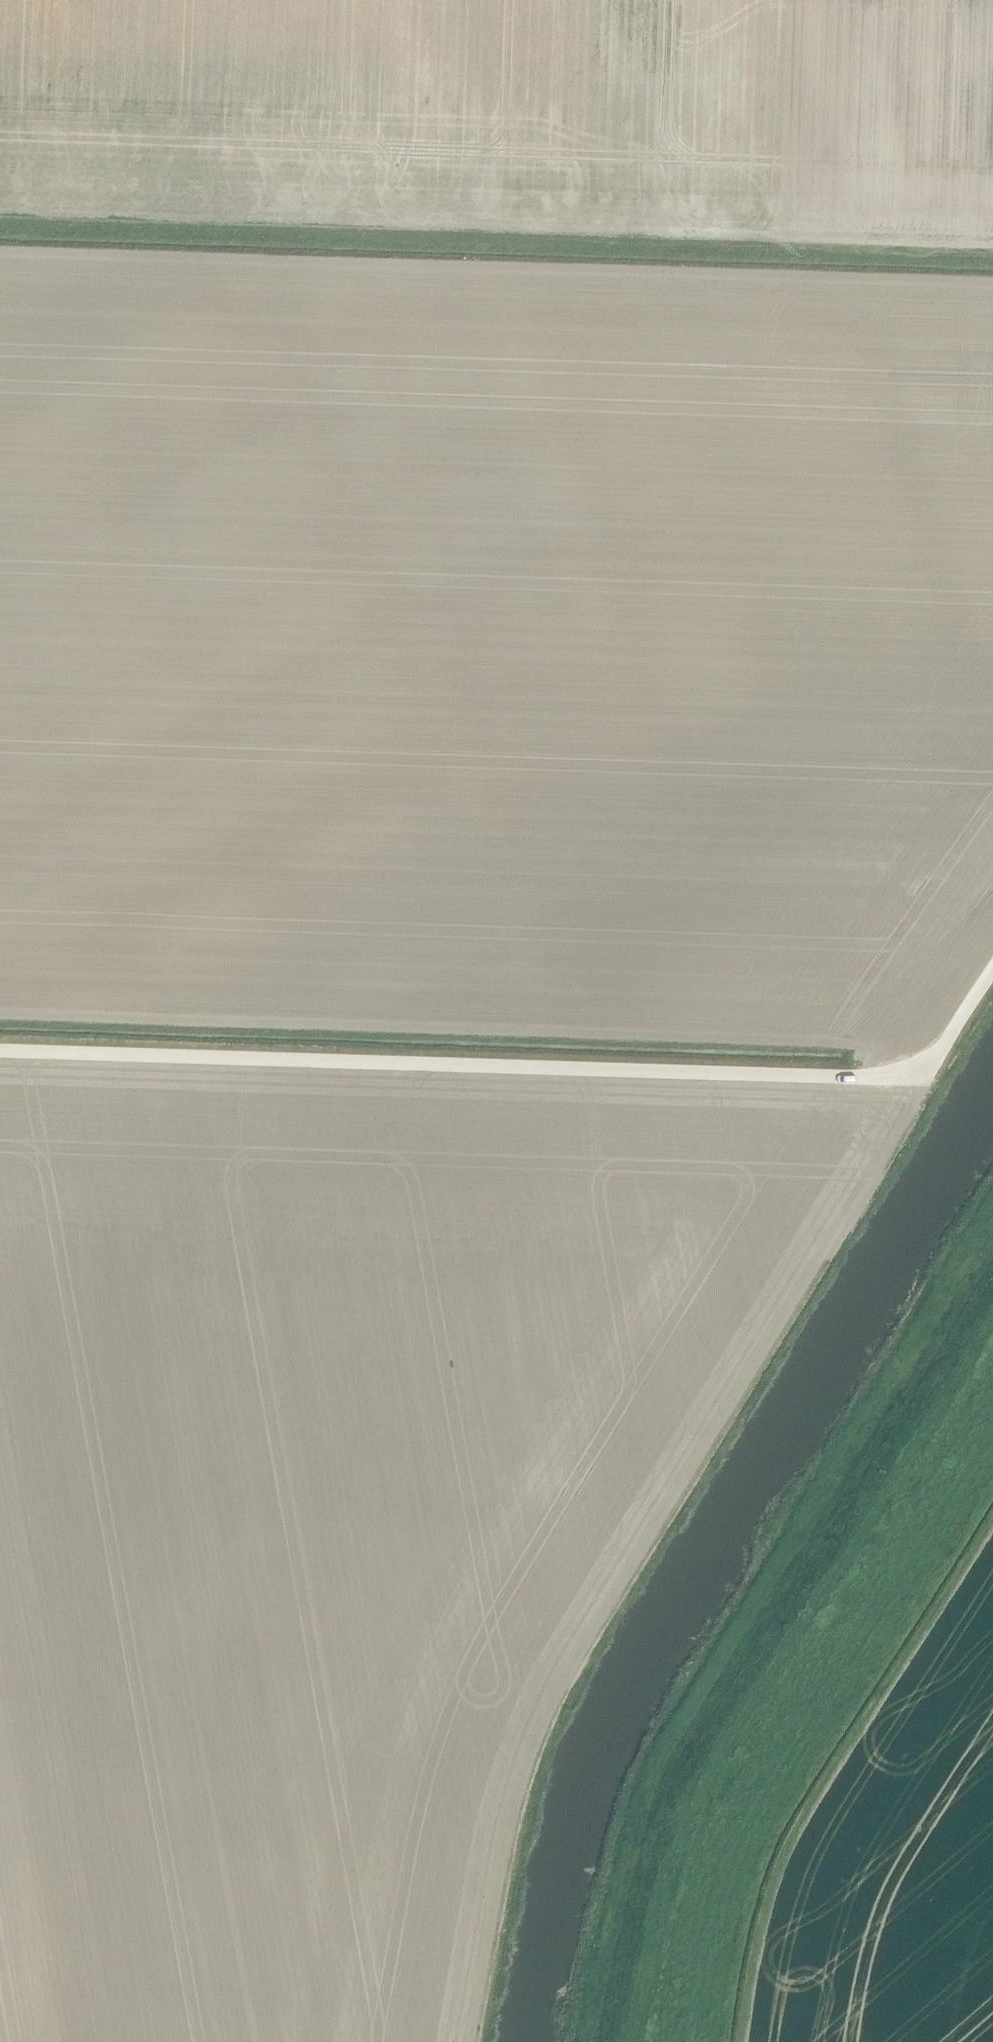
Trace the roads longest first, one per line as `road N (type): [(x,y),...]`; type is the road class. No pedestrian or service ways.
road 1 (track): [(0,1049),(925,1079)]
road 2 (track): [(925,1079),(992,971)]

